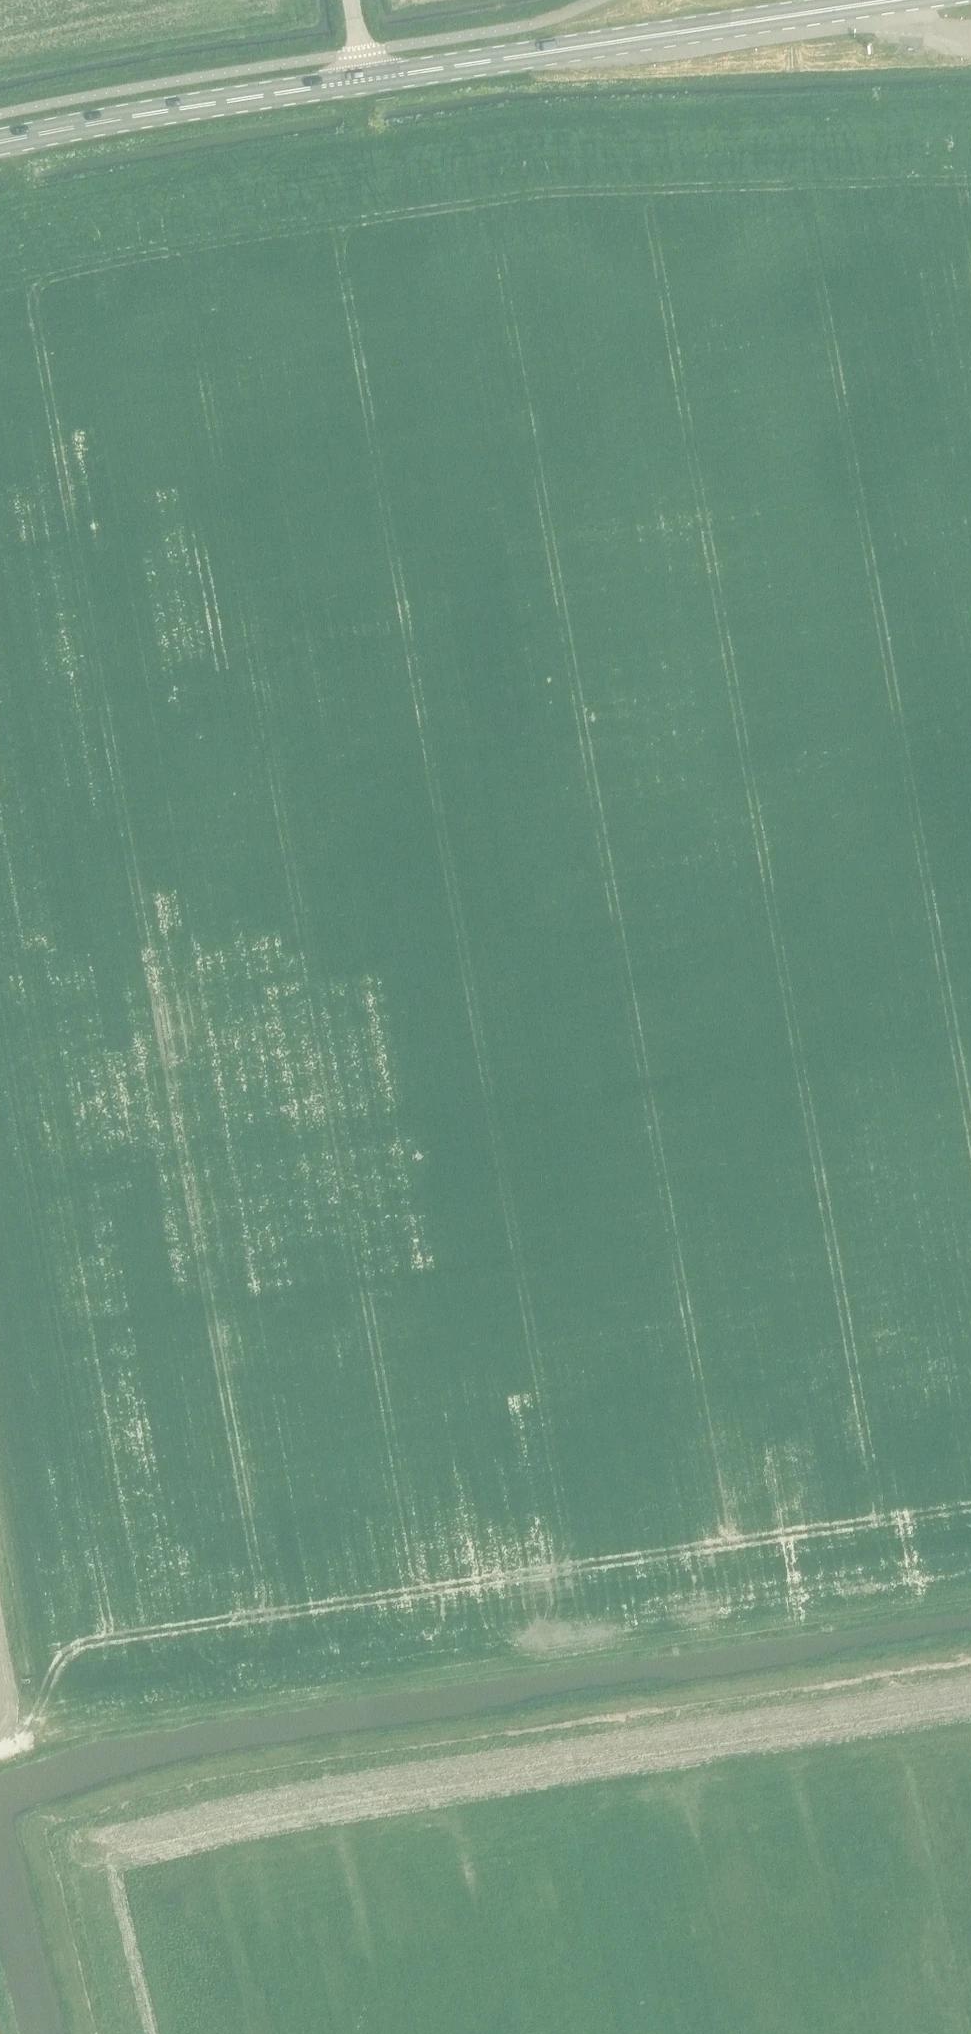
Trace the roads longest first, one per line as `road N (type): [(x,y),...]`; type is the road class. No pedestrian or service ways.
road 1 (primary): [(364,78),(901,0)]
road 2 (primary): [(0,141),(364,78)]

